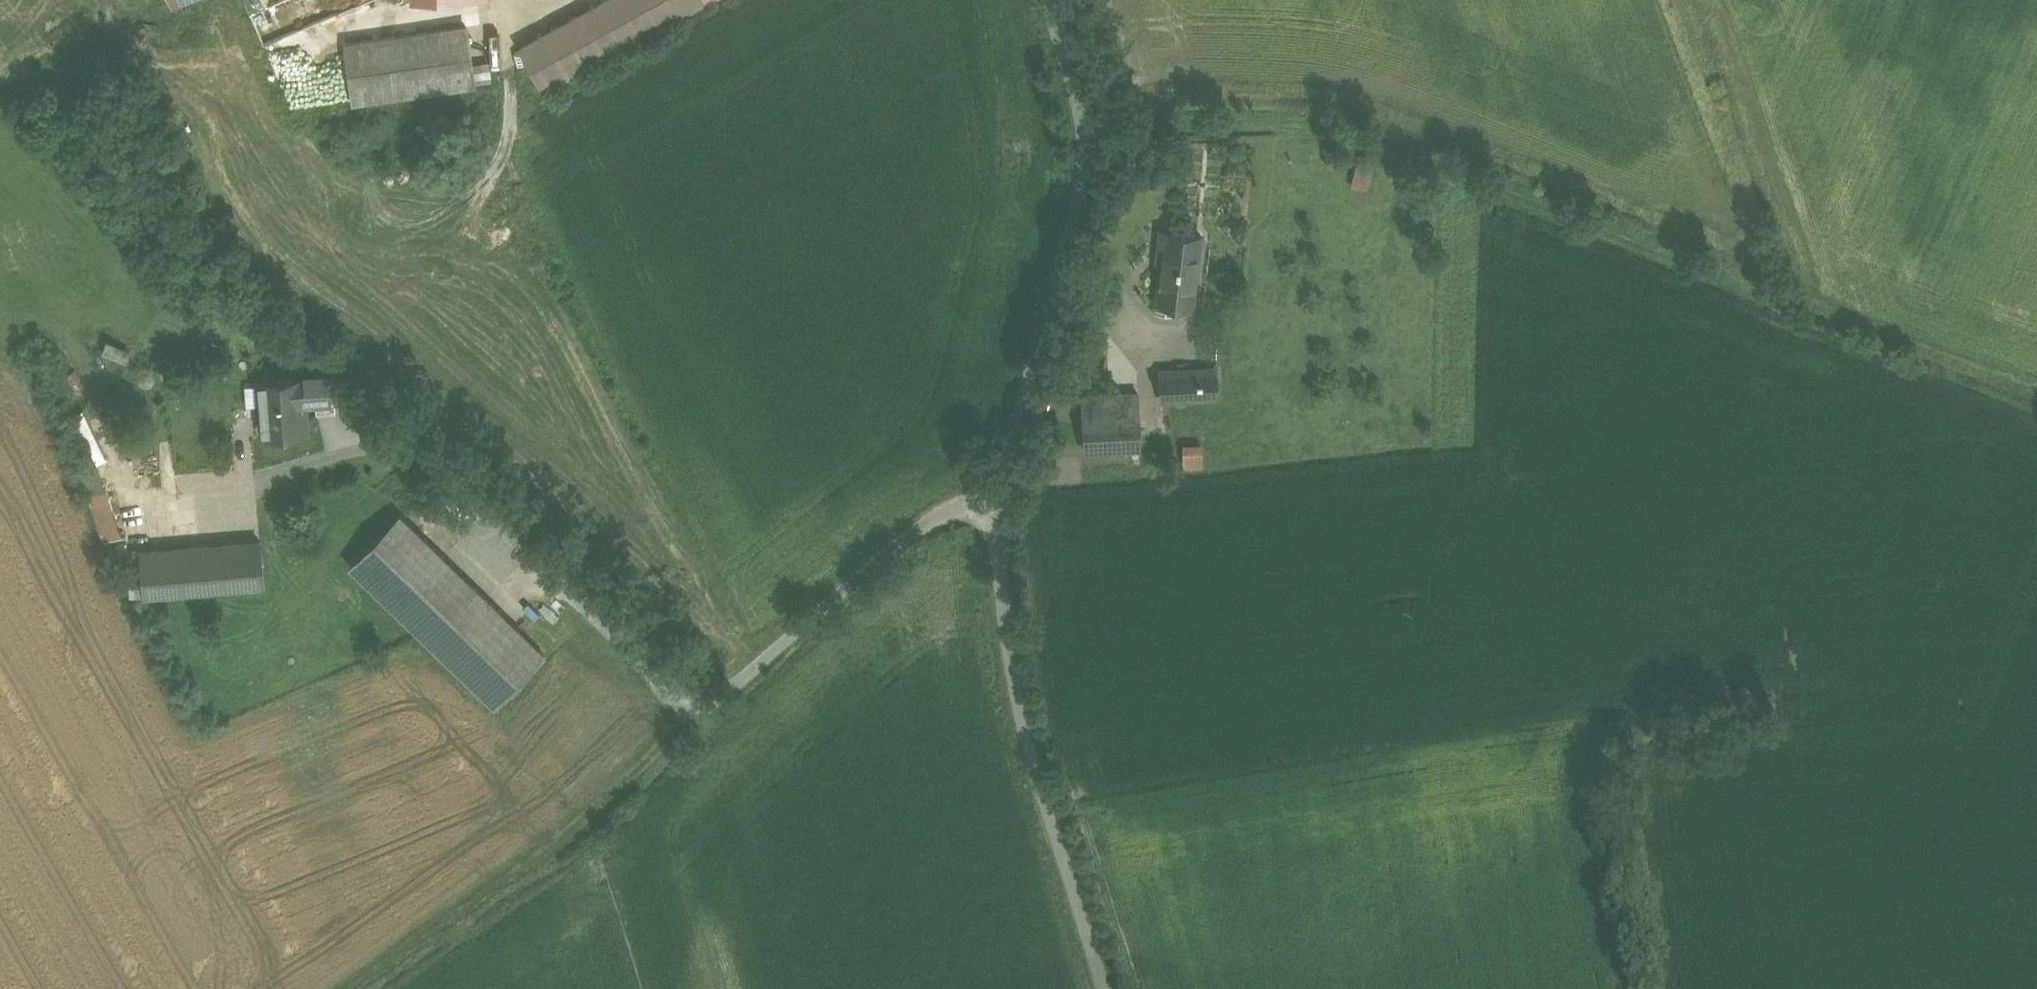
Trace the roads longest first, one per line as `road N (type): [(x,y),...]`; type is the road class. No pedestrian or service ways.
road 1 (track): [(1076,128),(1338,126),(1729,284),(1881,326)]
road 2 (unclassified): [(1005,473),(878,537),(788,622),(718,661),(669,659),(508,515)]
road 3 (unclassified): [(1097,988),(1018,734),(995,596),(995,519),(1005,473)]
road 4 (unclassified): [(1005,473),(1081,140),(1027,0)]

